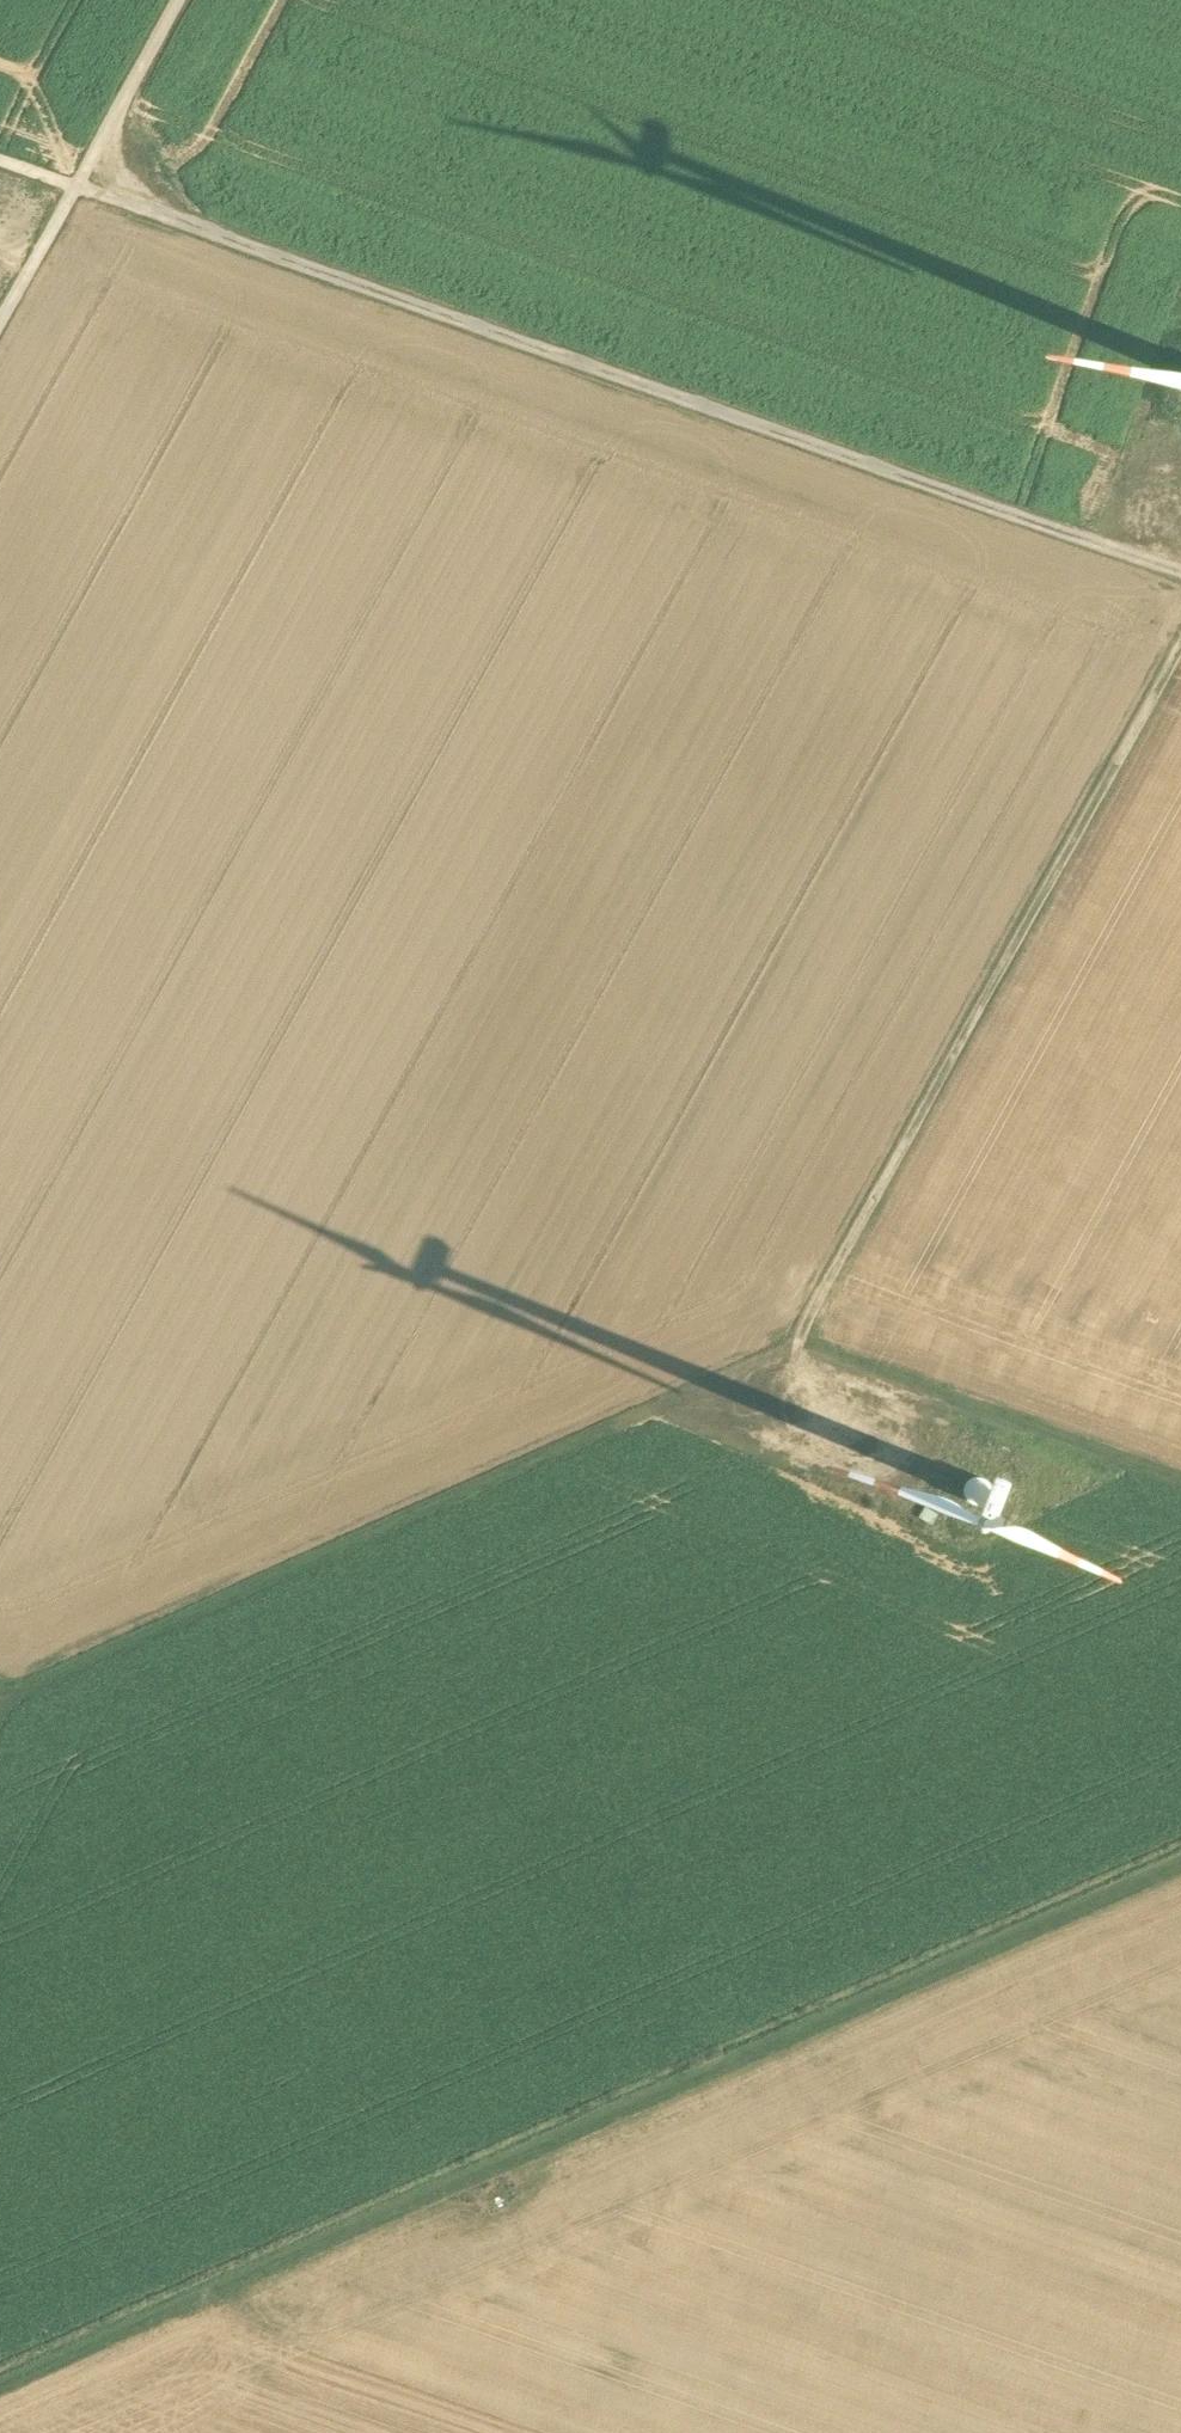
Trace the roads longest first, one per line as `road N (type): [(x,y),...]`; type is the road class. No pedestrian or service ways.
road 1 (track): [(0,2390),(1180,1868)]
road 2 (track): [(1180,1479),(803,1336),(794,1352),(450,1494),(11,1696)]
road 3 (track): [(1180,572),(80,187)]
road 4 (track): [(803,1336),(1180,650)]
road 5 (track): [(703,2077),(450,1494)]
road 6 (track): [(0,329),(182,0)]
road 7 (track): [(1137,559),(1180,436)]

